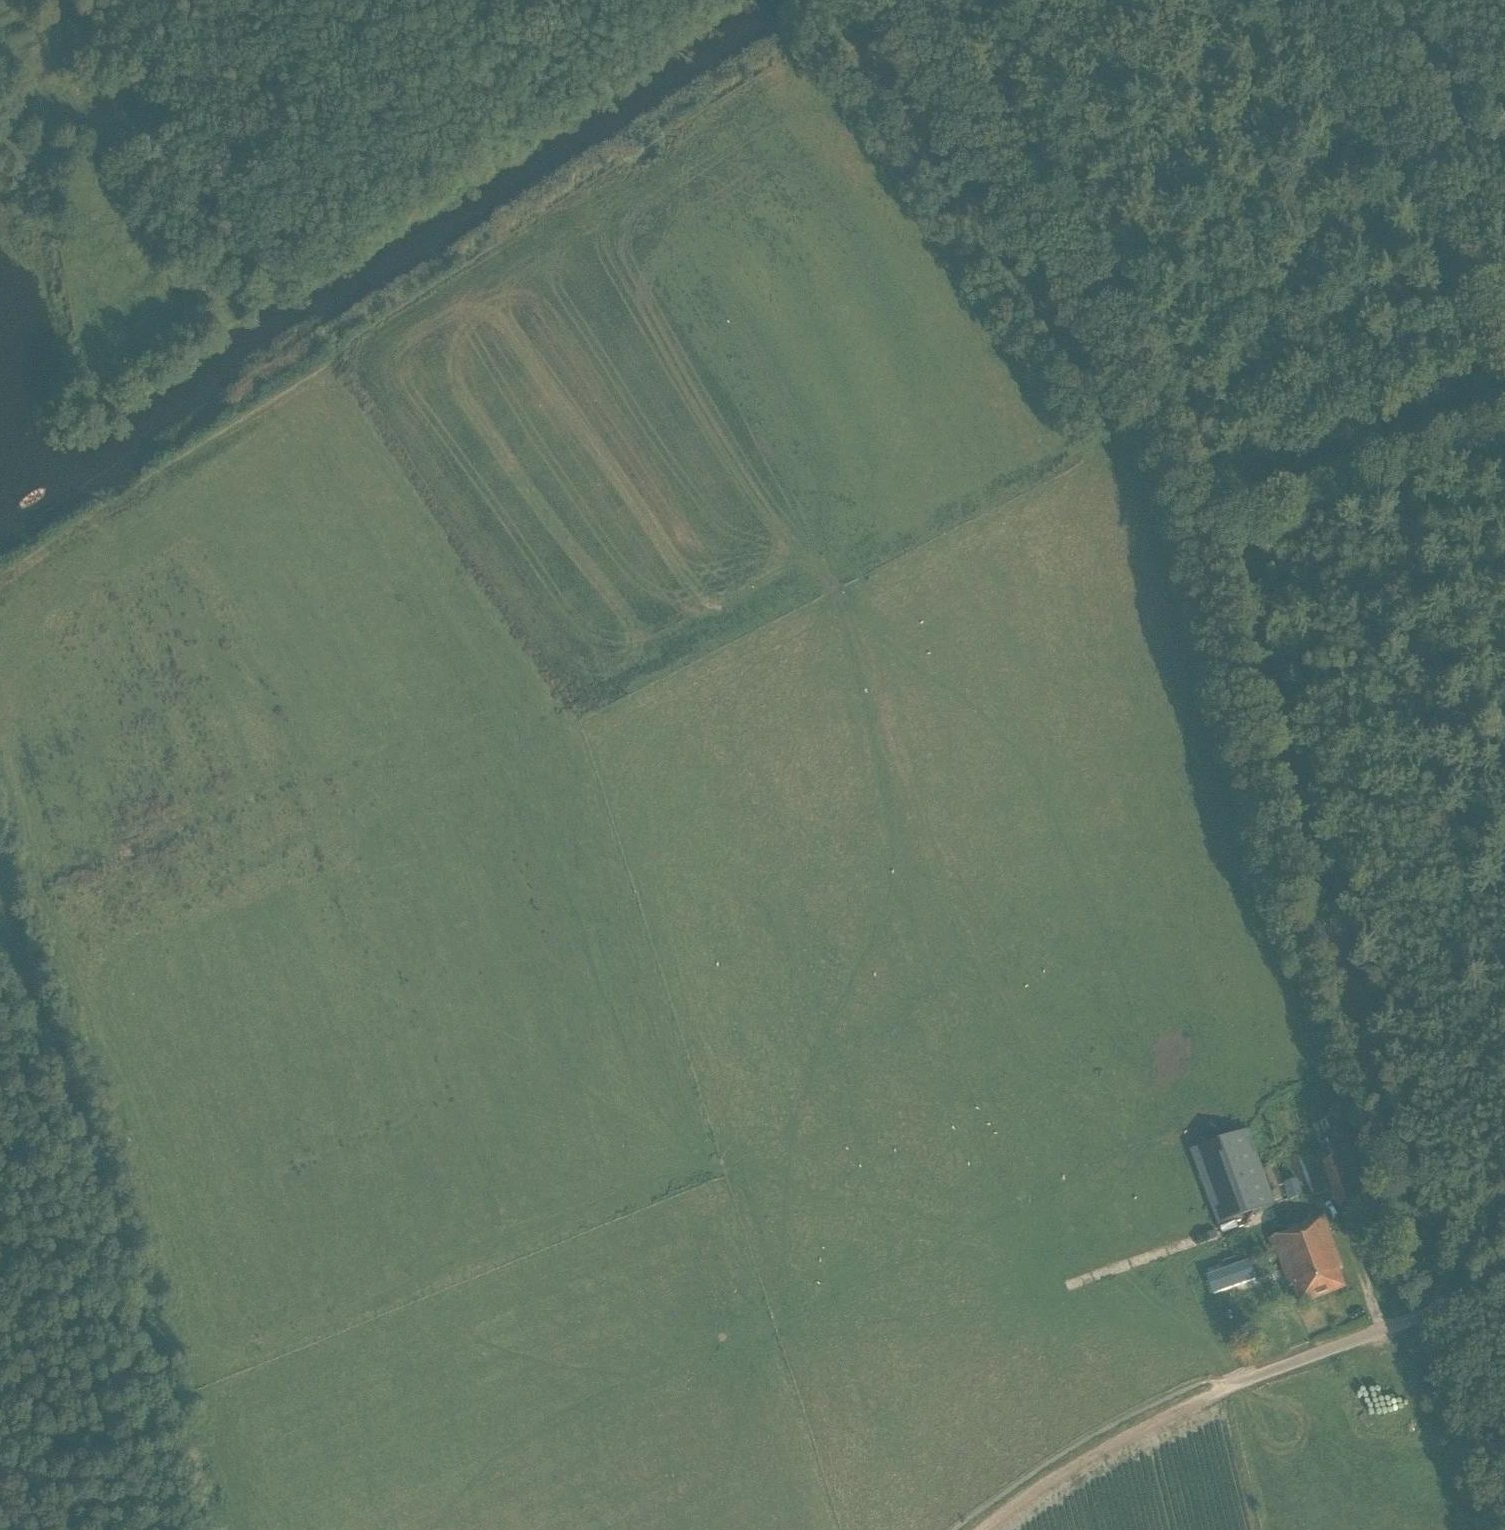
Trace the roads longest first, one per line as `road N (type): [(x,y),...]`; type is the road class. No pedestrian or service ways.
road 1 (track): [(1396,1326),(1204,556)]
road 2 (track): [(1204,556),(1161,432),(871,5)]
road 3 (track): [(1204,556),(1504,444)]
road 4 (track): [(1215,1394),(1111,1444),(985,1529)]
road 5 (unclassified): [(1448,1308),(1215,1394)]

